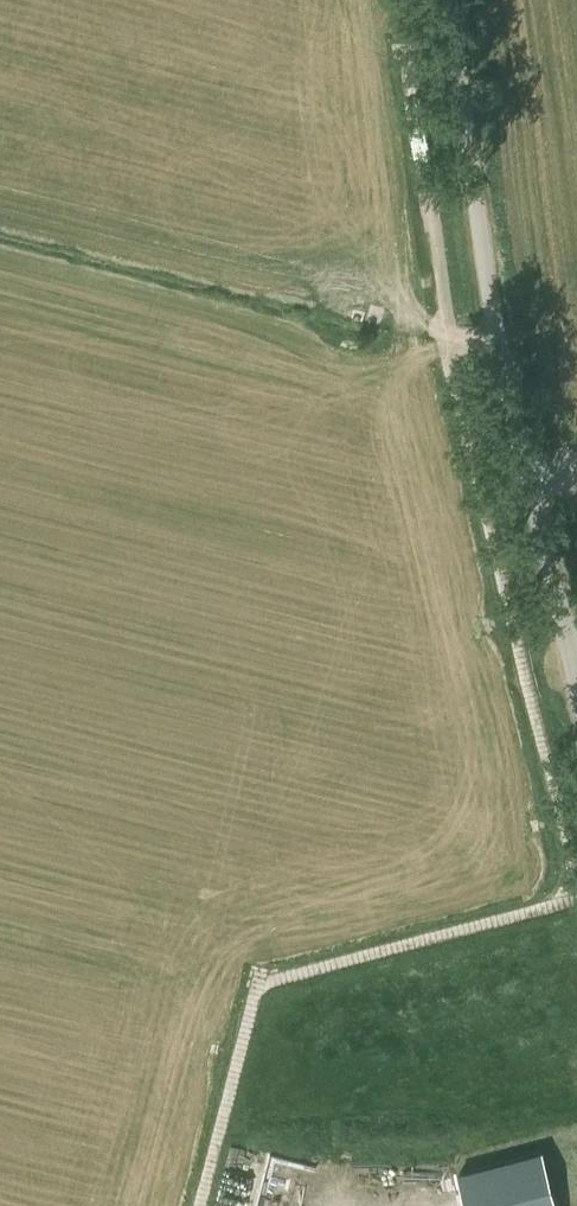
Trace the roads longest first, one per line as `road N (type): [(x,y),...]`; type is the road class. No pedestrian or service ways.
road 1 (track): [(199,1205),(258,984),(568,901),(576,885),(445,349),(409,41)]
road 2 (unclassified): [(576,660),(490,300),(452,0)]

